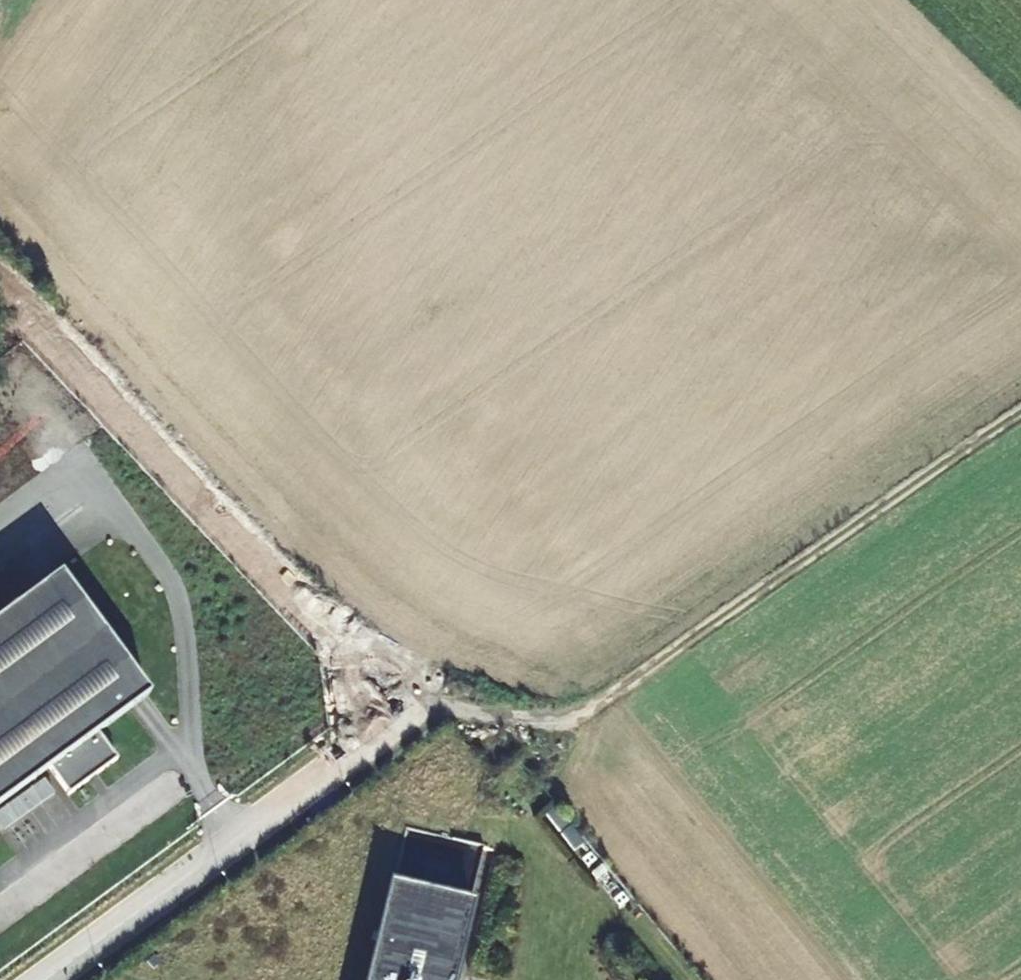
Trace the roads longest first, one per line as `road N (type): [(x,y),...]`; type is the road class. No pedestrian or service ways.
road 1 (track): [(1020,417),(583,714),(498,735),(412,717)]
road 2 (unclassified): [(412,717),(48,979)]

